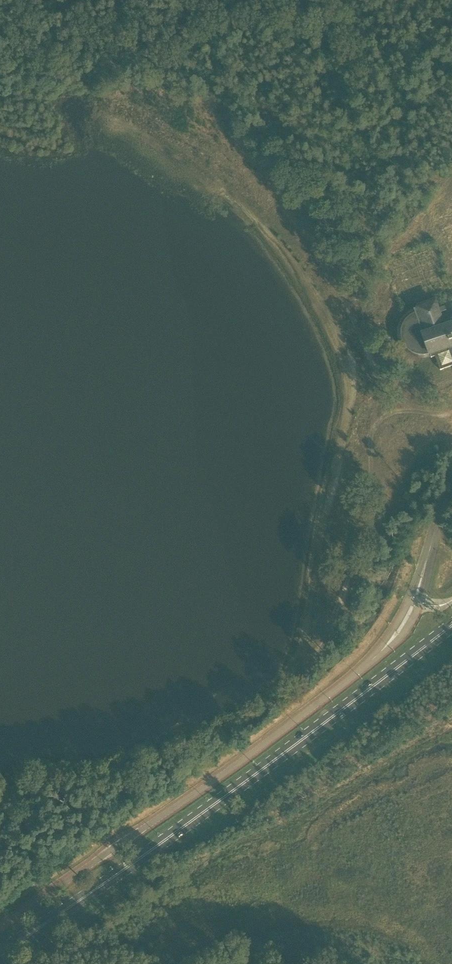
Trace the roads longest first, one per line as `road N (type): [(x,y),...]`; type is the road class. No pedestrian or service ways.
road 1 (primary): [(49,922),(451,625)]
road 2 (unclassified): [(0,927),(380,654)]

